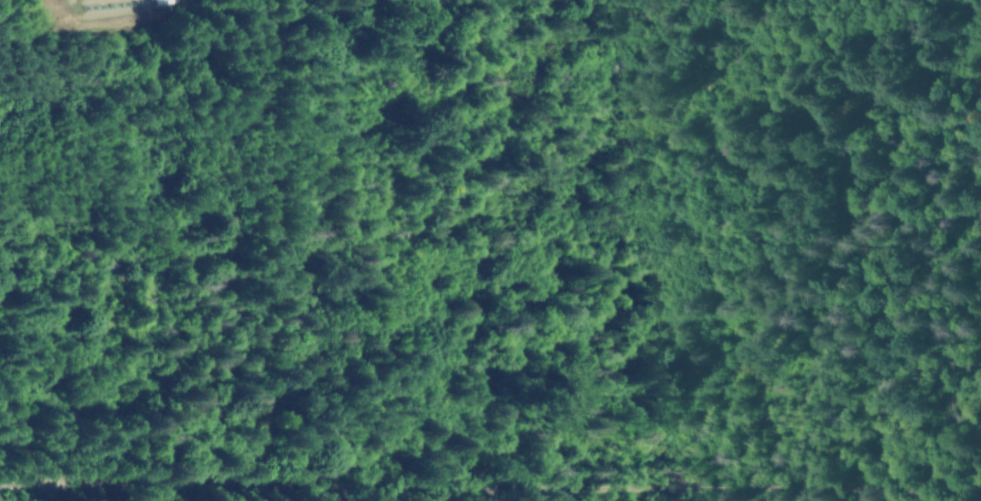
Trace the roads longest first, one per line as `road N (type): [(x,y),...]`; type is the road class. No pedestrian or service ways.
road 1 (residential): [(0,490),(272,484)]

